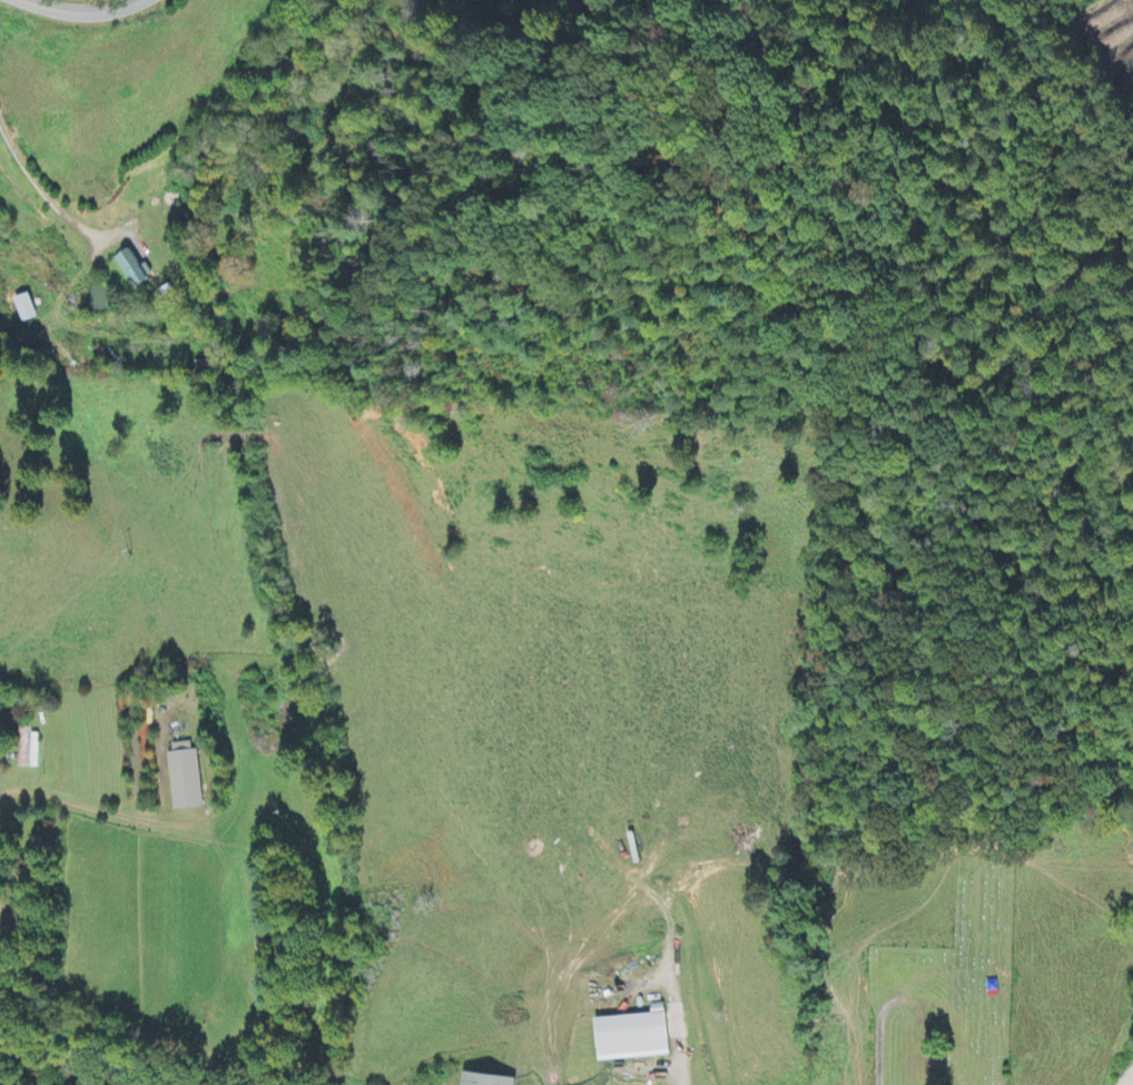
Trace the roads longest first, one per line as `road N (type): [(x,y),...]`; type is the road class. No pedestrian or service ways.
road 1 (residential): [(195,831),(13,789),(0,800)]
road 2 (residential): [(20,0),(78,16),(148,0)]

